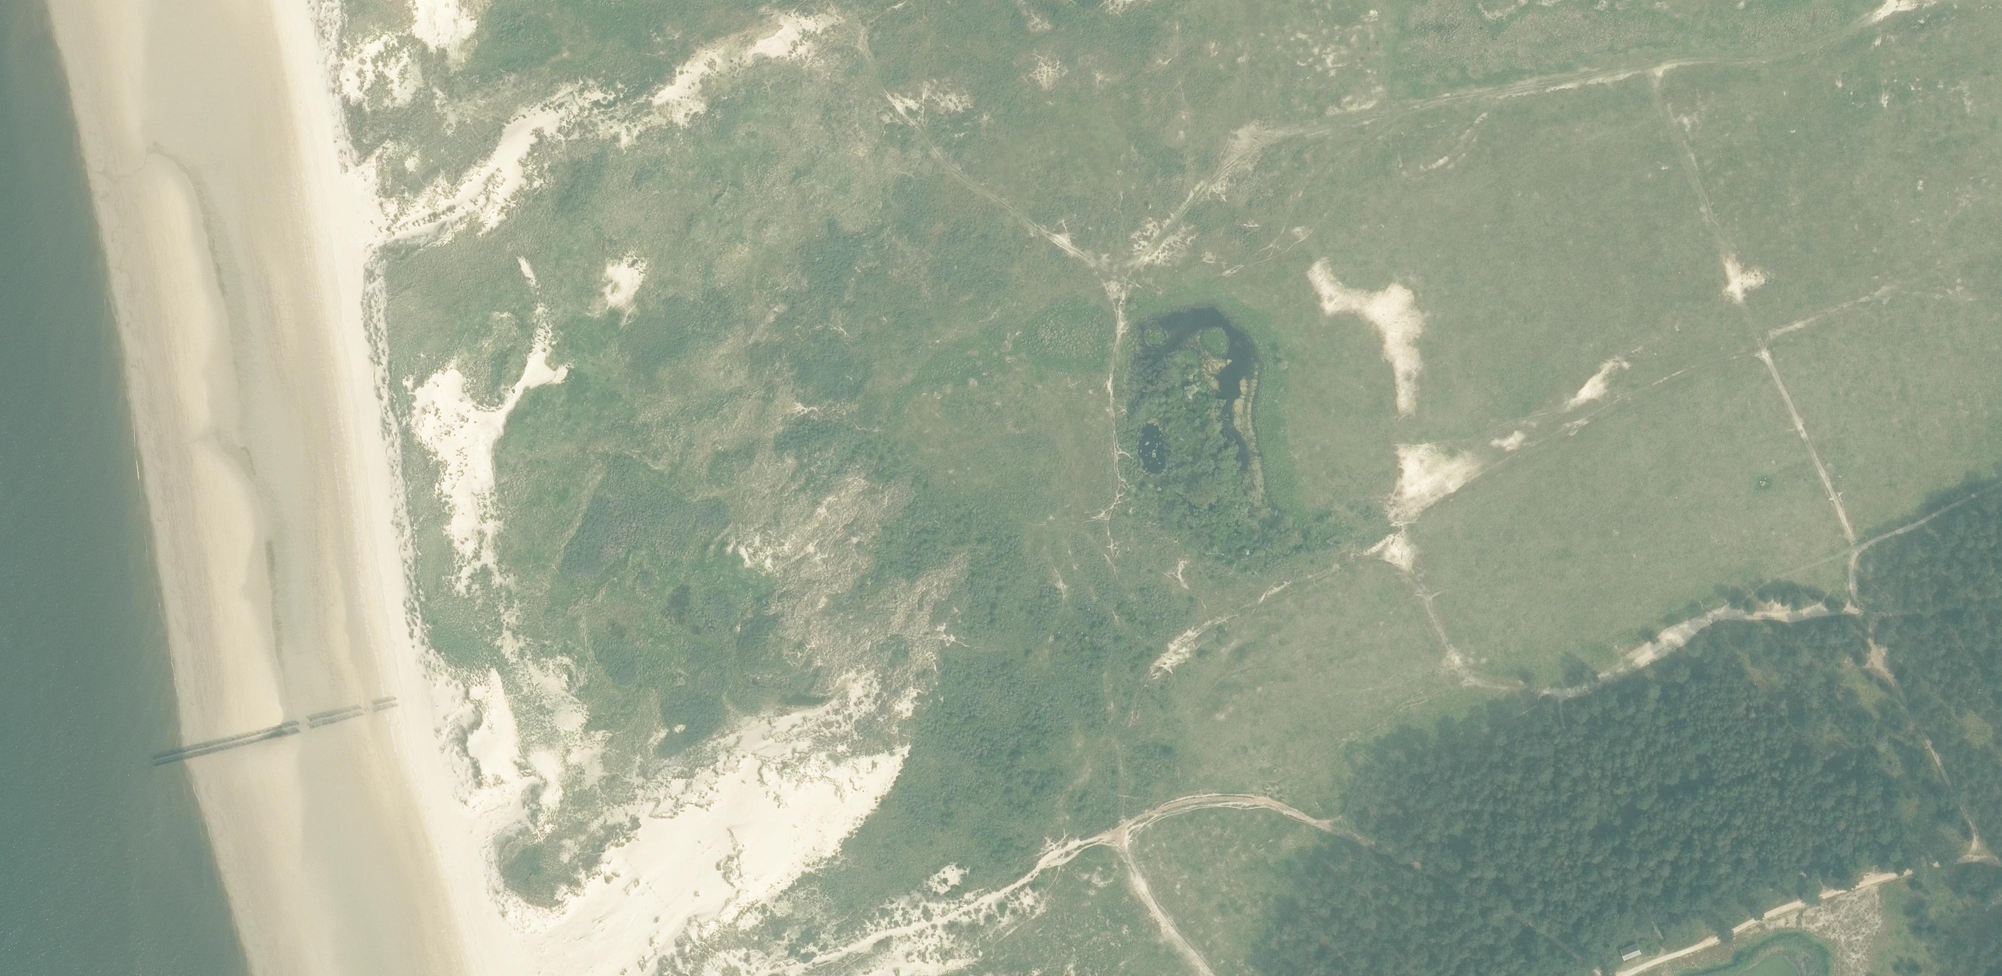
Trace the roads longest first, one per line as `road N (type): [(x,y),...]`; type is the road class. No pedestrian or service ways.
road 1 (track): [(2001,863),(1900,872),(1789,907),(1624,975)]

